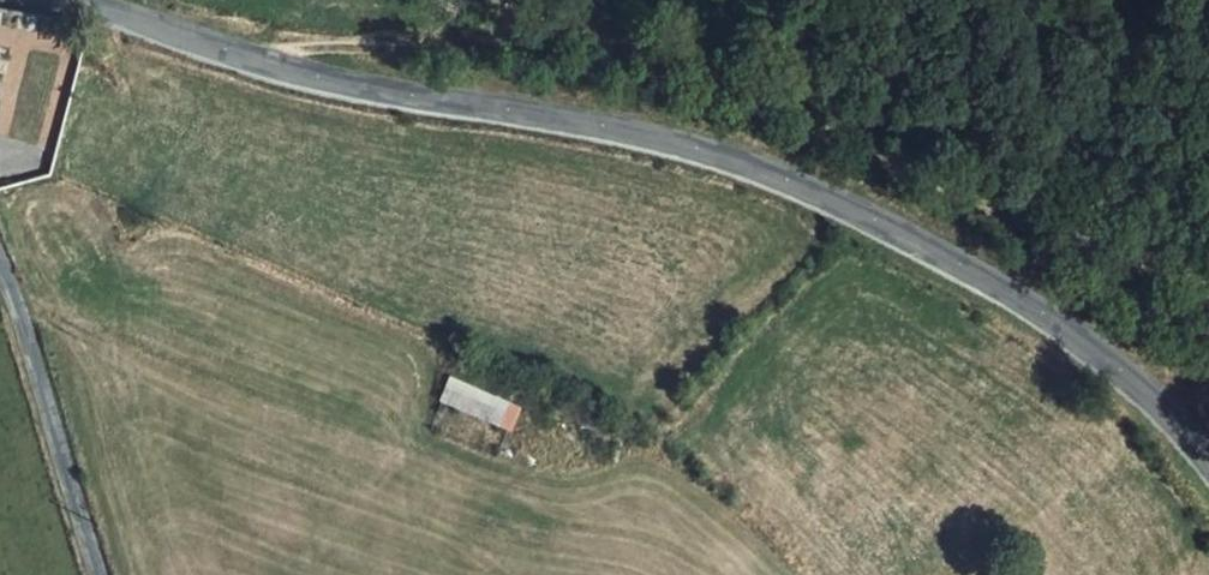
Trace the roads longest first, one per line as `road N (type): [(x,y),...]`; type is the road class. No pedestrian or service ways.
road 1 (tertiary): [(63,0),(364,81),(641,130),(818,191),(984,273),(1131,375),(1208,459)]
road 2 (track): [(257,57),(310,47),(448,52),(510,29),(660,51),(1016,220),(1208,287)]
road 3 (unclassified): [(0,271),(106,574)]

